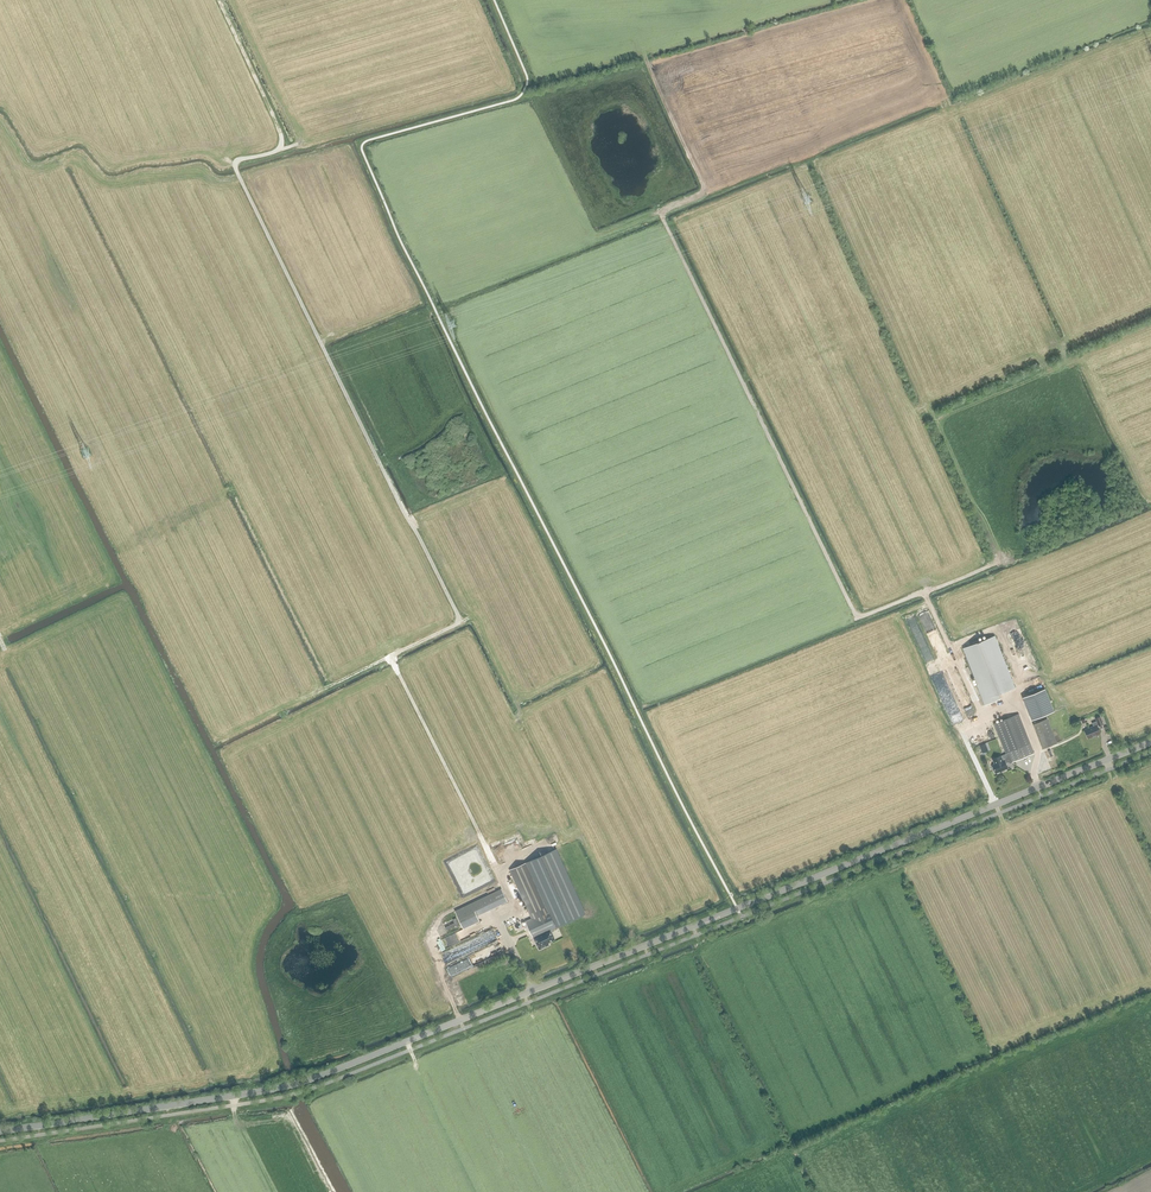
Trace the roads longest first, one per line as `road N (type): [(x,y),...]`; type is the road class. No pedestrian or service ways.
road 1 (tertiary): [(1150,742),(300,1082)]
road 2 (tertiary): [(0,1132),(300,1082)]

